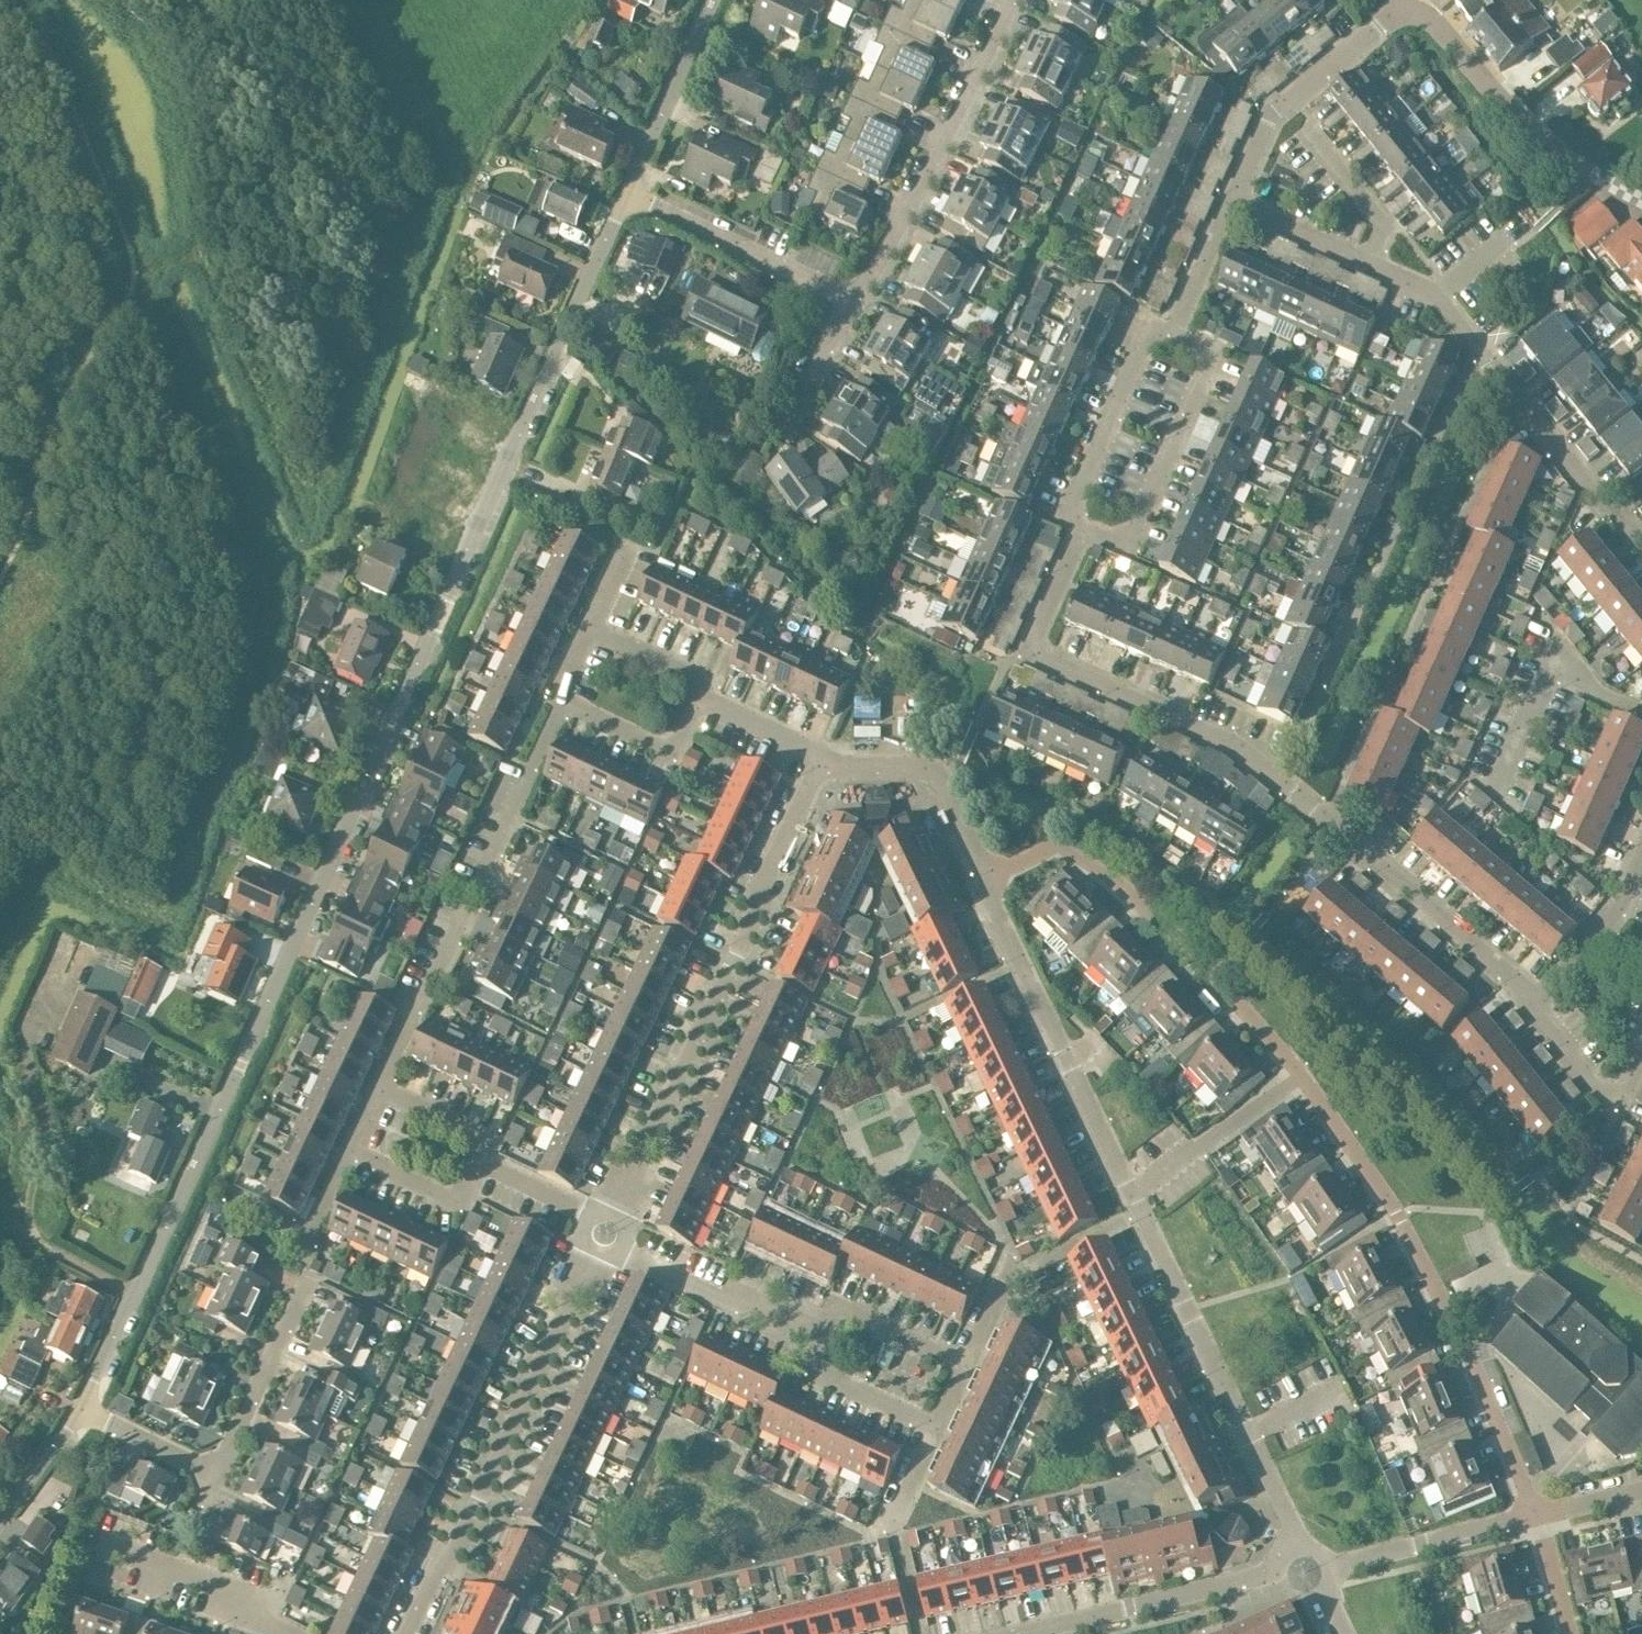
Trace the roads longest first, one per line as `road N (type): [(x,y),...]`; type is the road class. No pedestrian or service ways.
road 1 (unclassified): [(81,1411),(629,192)]
road 2 (residential): [(1535,1516),(1397,1217),(1303,1080)]
road 3 (residential): [(613,1212),(822,765)]
road 4 (residential): [(1280,784),(1477,349)]
road 5 (residential): [(381,1088),(560,701)]
road 6 (residential): [(407,1633),(477,1505),(594,1251)]
road 7 (residential): [(1280,784),(1256,761),(1197,731),(1023,657),(1081,538)]
road 8 (residential): [(1303,1080),(1114,882),(1054,849),(989,876)]
road 9 (residential): [(1298,1539),(1129,1194)]
road 10 (residential): [(81,1411),(215,1473),(310,1279)]
road 11 (residential): [(1129,1194),(1019,963),(989,876)]
road 12 (residential): [(851,297),(899,222),(1012,0)]
road 13 (residential): [(1533,1006),(1280,784)]
road 14 (residential): [(1081,538),(1130,558),(1217,354),(1169,335)]
road 15 (tertiary): [(1641,202),(1556,154),(1432,24),(1402,5)]
road 16 (residential): [(1229,201),(1268,115),(1402,5)]
road 17 (residential): [(1641,539),(1477,349)]
road 18 (residential): [(1035,1633),(1275,1571)]
road 19 (residential): [(1081,538),(1069,515),(1153,329),(1169,335)]
road 20 (residential): [(851,297),(629,192)]
road 21 (residential): [(1499,806),(1560,670),(1641,712)]
road 22 (residential): [(822,1339),(620,1248)]
road 23 (residential): [(282,1633),(238,1595),(93,1545)]
road 24 (unclassified): [(629,192),(712,0)]
road 25 (residential): [(1129,1194),(1303,1080)]
road 26 (residential): [(1338,1565),(1535,1516)]
road 27 (residential): [(560,701),(672,754),(698,697)]
road 28 (residential): [(1641,859),(1620,906),(1533,1006)]
road 29 (residential): [(822,1339),(837,1307),(965,1366)]
road 30 (residential): [(937,1427),(809,1368),(822,1339)]
road 31 (residential): [(352,1153),(312,1232),(237,1197)]
road 32 (residential): [(352,1153),(463,1204),(483,1162)]
road 33 (residential): [(1371,264),(1387,227),(1310,132)]
road 34 (residential): [(1371,264),(1229,201)]
road 35 (residential): [(483,1162),(493,1139),(381,1088)]
road 36 (residential): [(1169,335),(1229,201)]
road 37 (residential): [(698,697),(705,683),(590,629)]
road 38 (residential): [(822,765),(796,742),(698,697)]
road 39 (residential): [(0,1526),(81,1411)]
road 40 (residential): [(785,418),(851,297)]
road 41 (residential): [(1615,1106),(1533,1006)]
road 42 (residential): [(989,876),(927,769)]
road 43 (residential): [(1570,1633),(1535,1516)]
road 44 (residential): [(965,1366),(1013,1254)]

